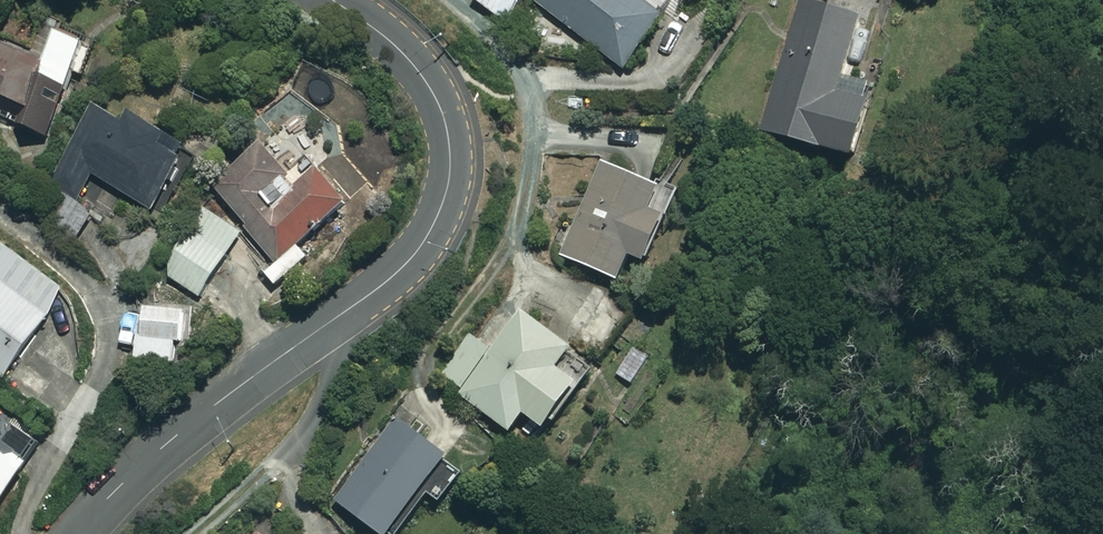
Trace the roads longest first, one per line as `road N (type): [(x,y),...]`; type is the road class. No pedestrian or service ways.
road 1 (residential): [(75,533),(169,442),(394,276),(434,224),(451,172),(435,94),(404,53),(333,0)]

